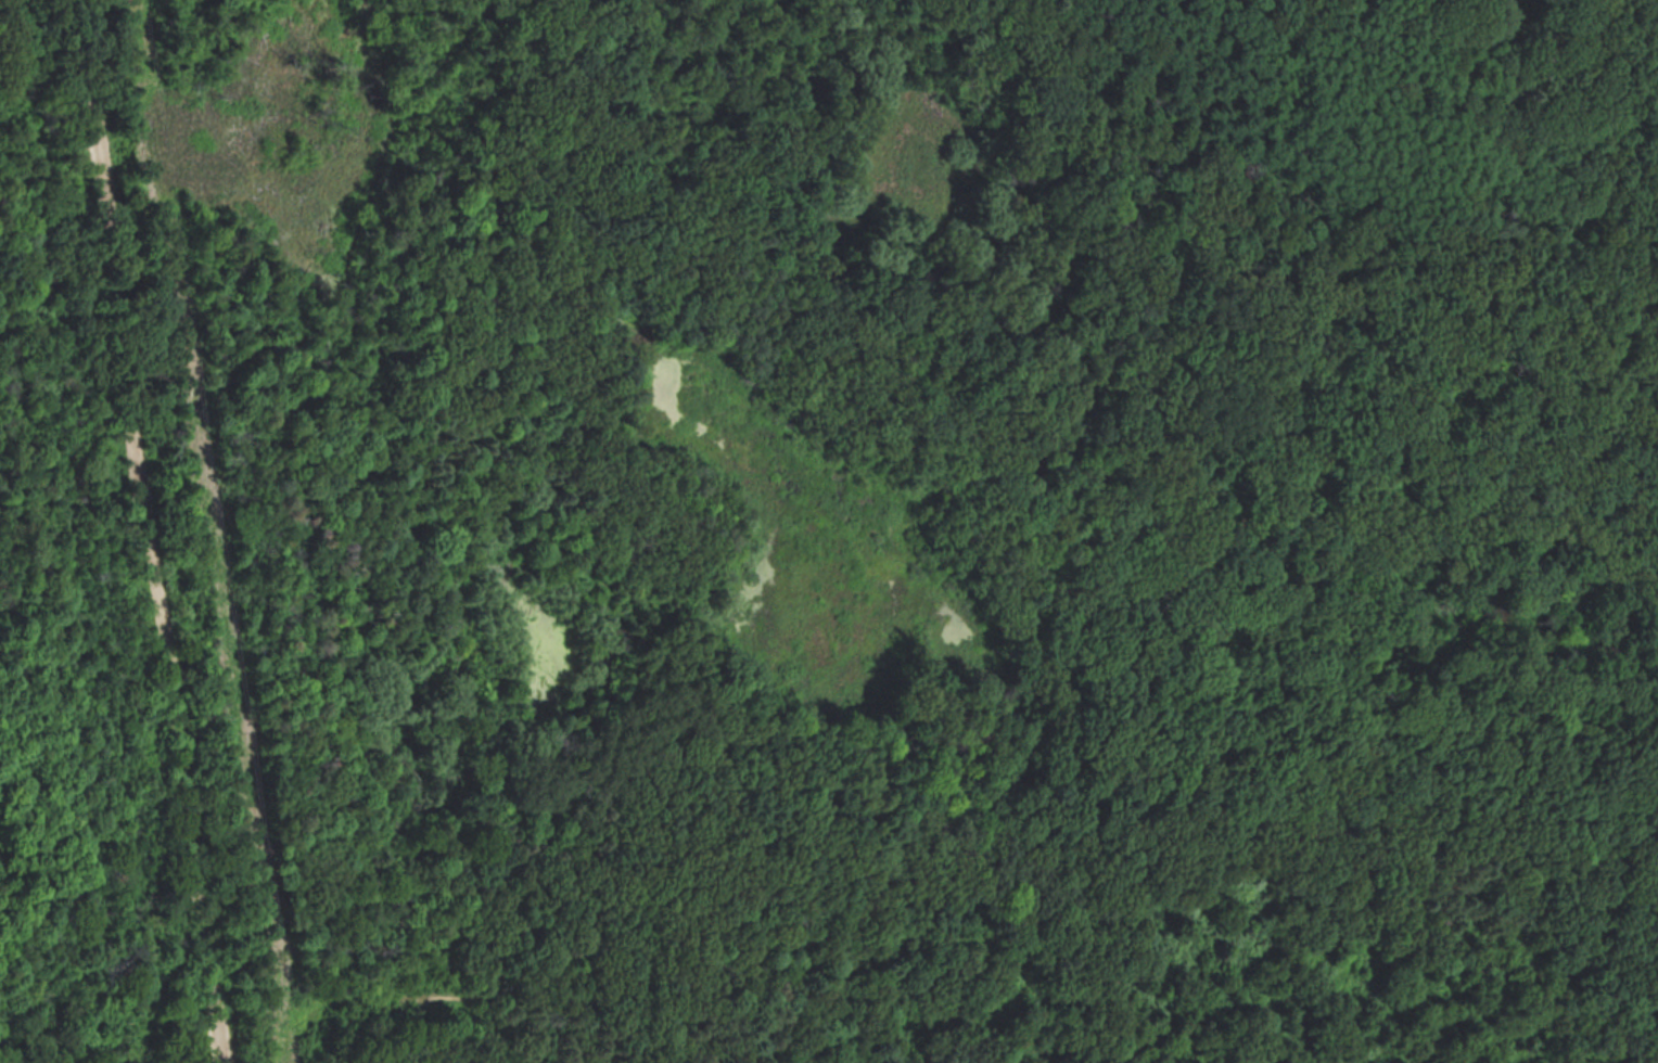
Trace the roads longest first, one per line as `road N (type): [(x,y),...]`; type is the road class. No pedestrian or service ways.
road 1 (residential): [(88,0),(141,465),(227,1062)]

